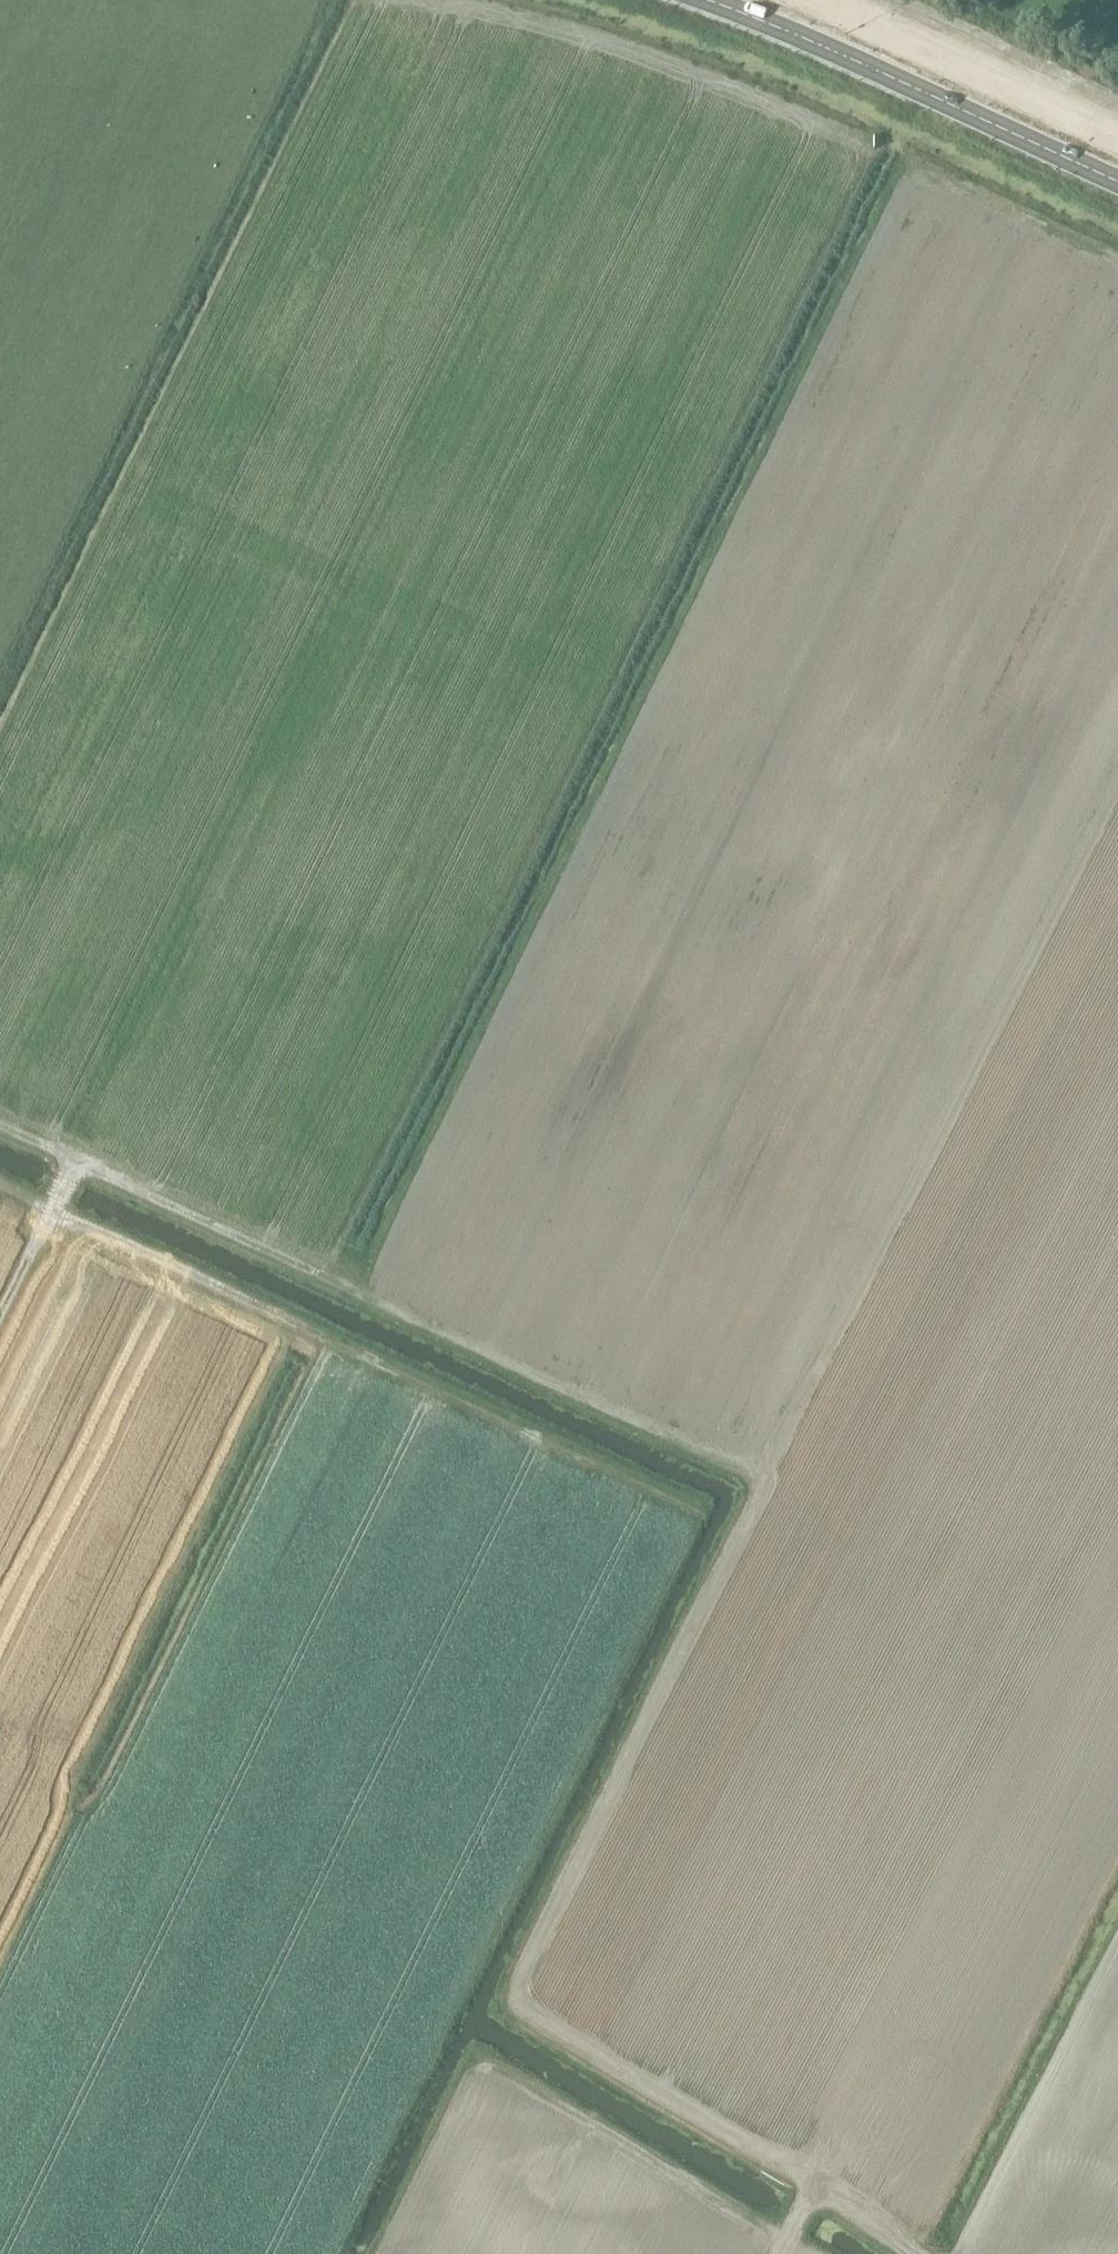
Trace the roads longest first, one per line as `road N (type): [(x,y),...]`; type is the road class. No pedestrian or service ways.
road 1 (primary): [(1117,135),(817,0)]

